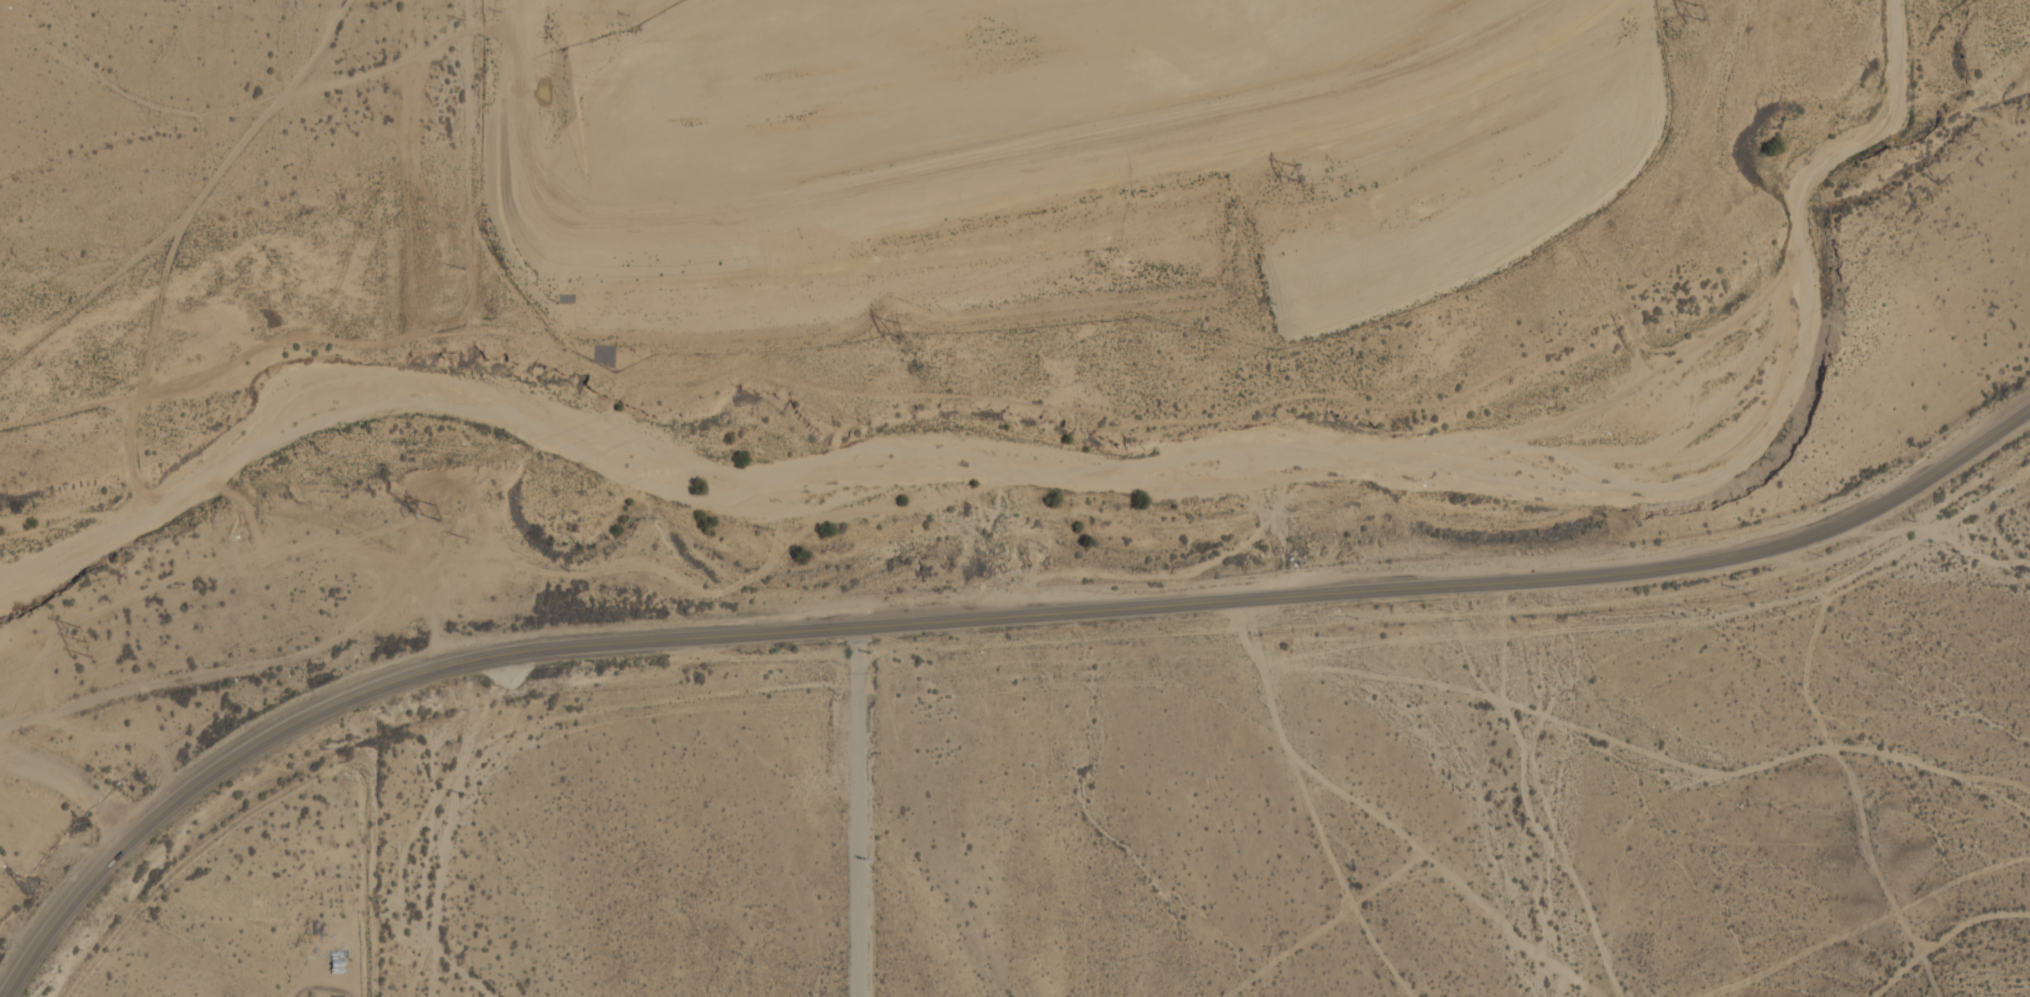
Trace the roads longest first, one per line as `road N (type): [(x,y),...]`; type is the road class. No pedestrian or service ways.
road 1 (tertiary): [(4,996),(80,890),(168,804),(278,731),(413,674),(531,649),(1685,565),(1769,549),(1861,515),(2029,409)]

